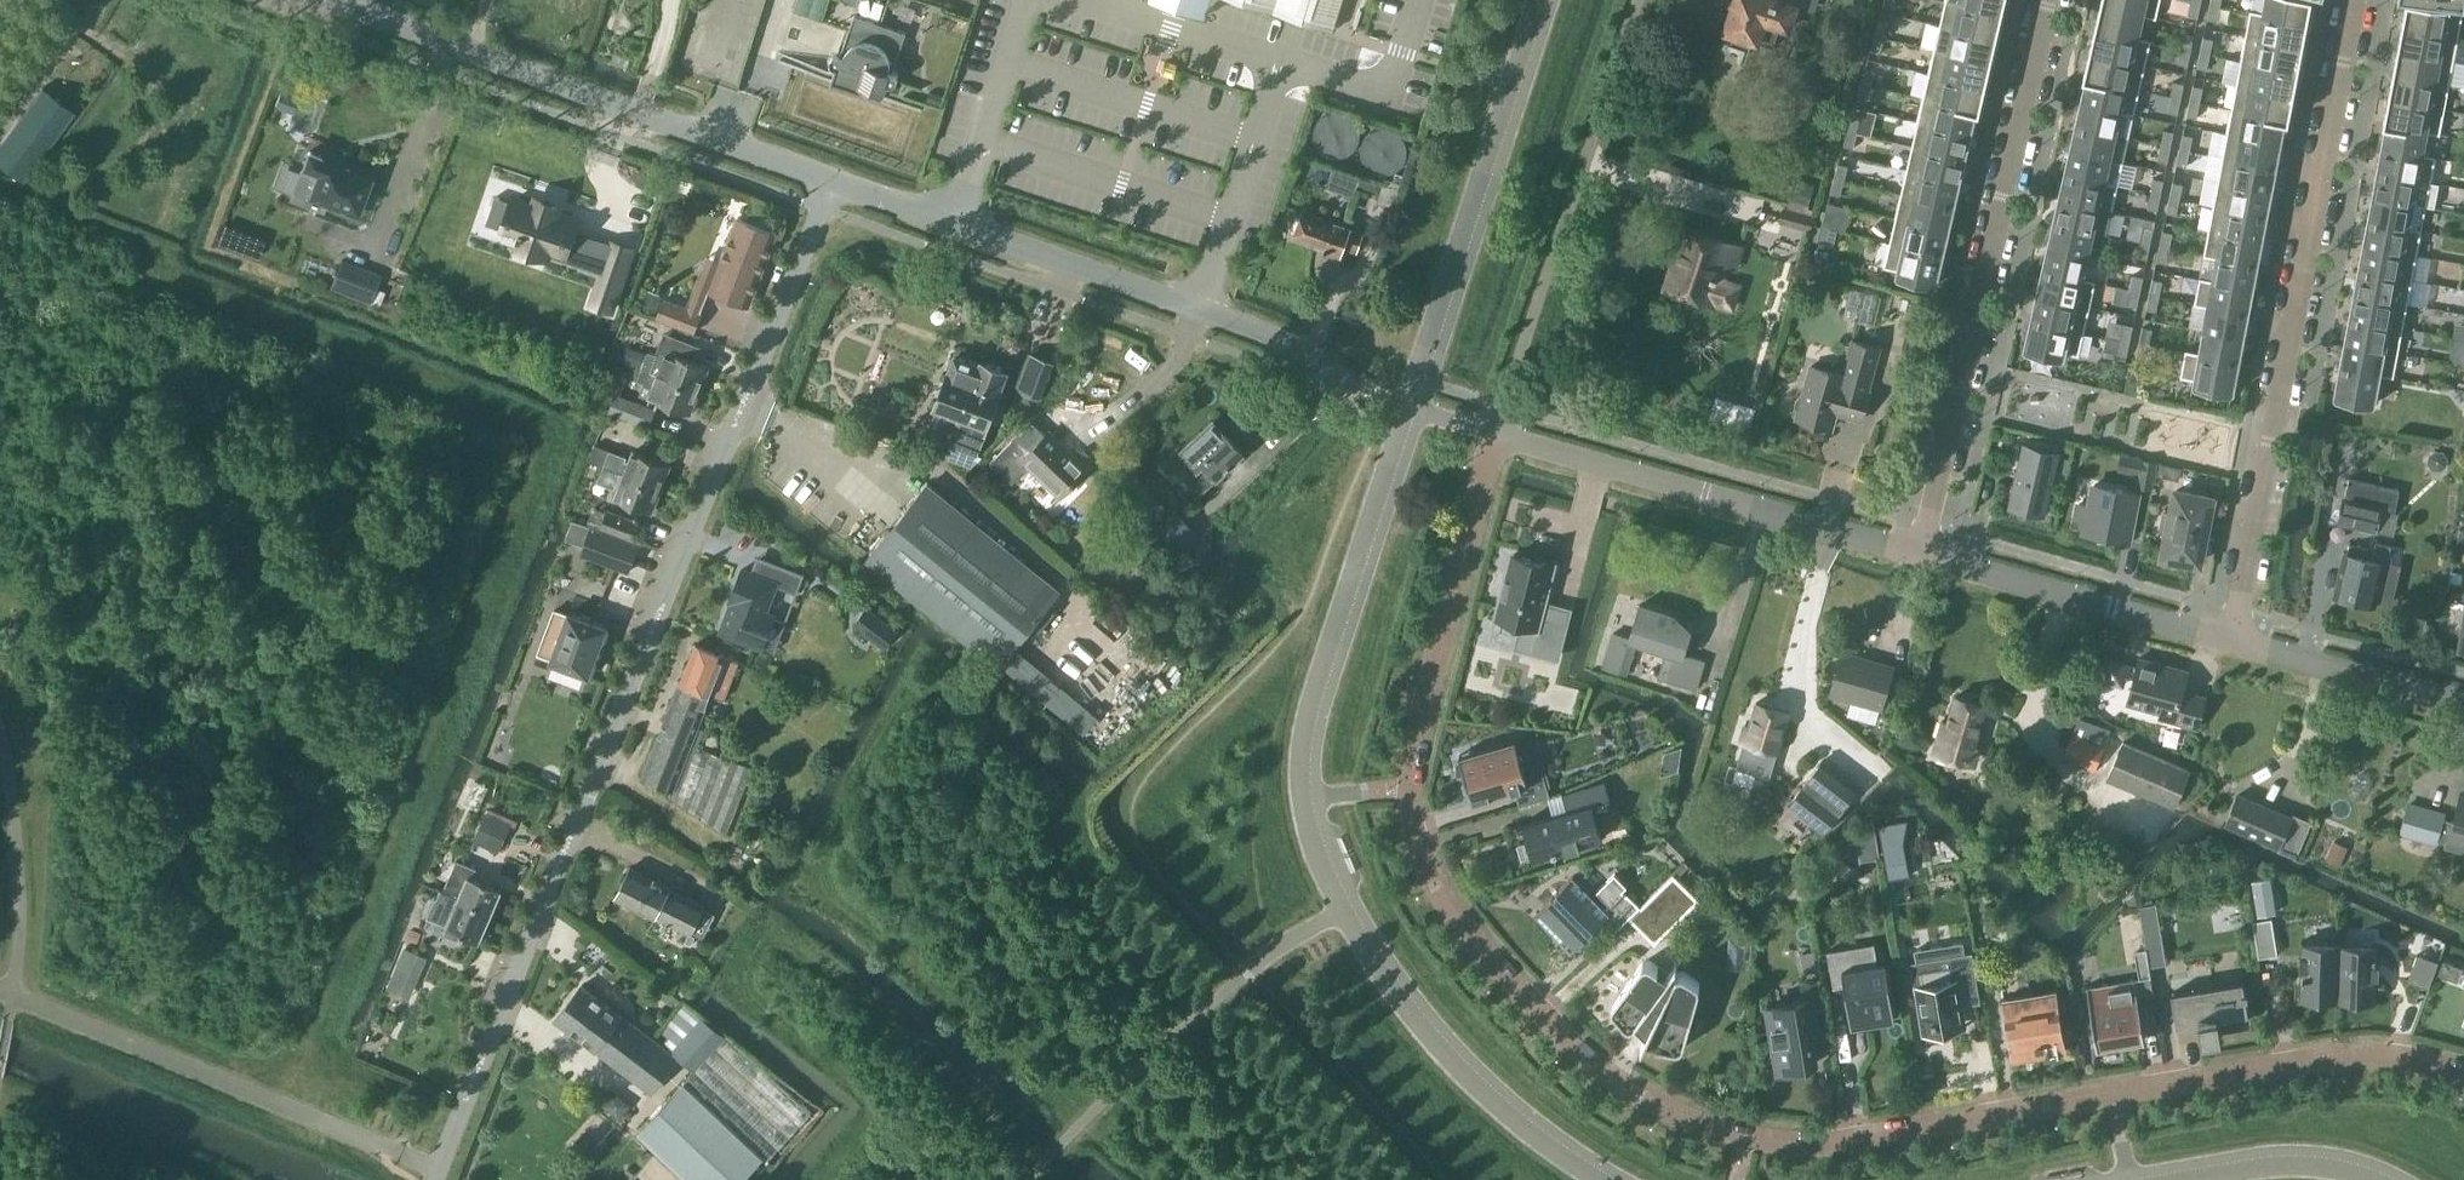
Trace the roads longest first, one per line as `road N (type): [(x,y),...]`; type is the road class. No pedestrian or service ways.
road 1 (unclassified): [(1499,438),(1426,719),(1412,789),(1415,829),(1424,870),(1449,912),(1535,1011),(1641,1100),(1707,1133),(1836,1150),(2345,1059),(2399,1060),(2463,1076)]
road 2 (unclassified): [(432,1179),(742,391),(833,185)]
road 3 (residential): [(2237,641),(2355,0)]
road 4 (residential): [(2043,0),(1915,554)]
road 5 (unclassified): [(1357,386),(1275,340),(833,185)]
road 6 (unclassified): [(833,185),(502,74),(325,0)]
road 7 (residential): [(1499,438),(1641,0)]
road 8 (unclassified): [(1915,554),(1499,438)]
road 9 (unclassified): [(2237,641),(1915,554)]
road 10 (unclassified): [(2463,702),(2237,641)]

